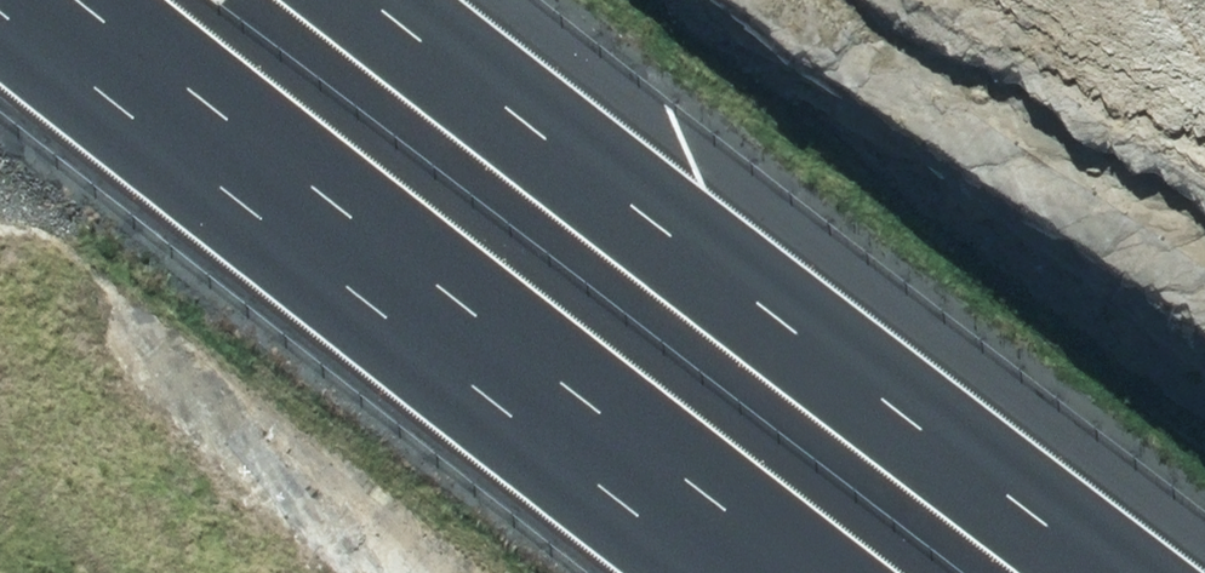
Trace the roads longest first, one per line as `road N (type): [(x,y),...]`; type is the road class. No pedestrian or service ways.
road 1 (motorway): [(389,0),(1127,572)]
road 2 (motorway): [(786,572),(71,0)]

